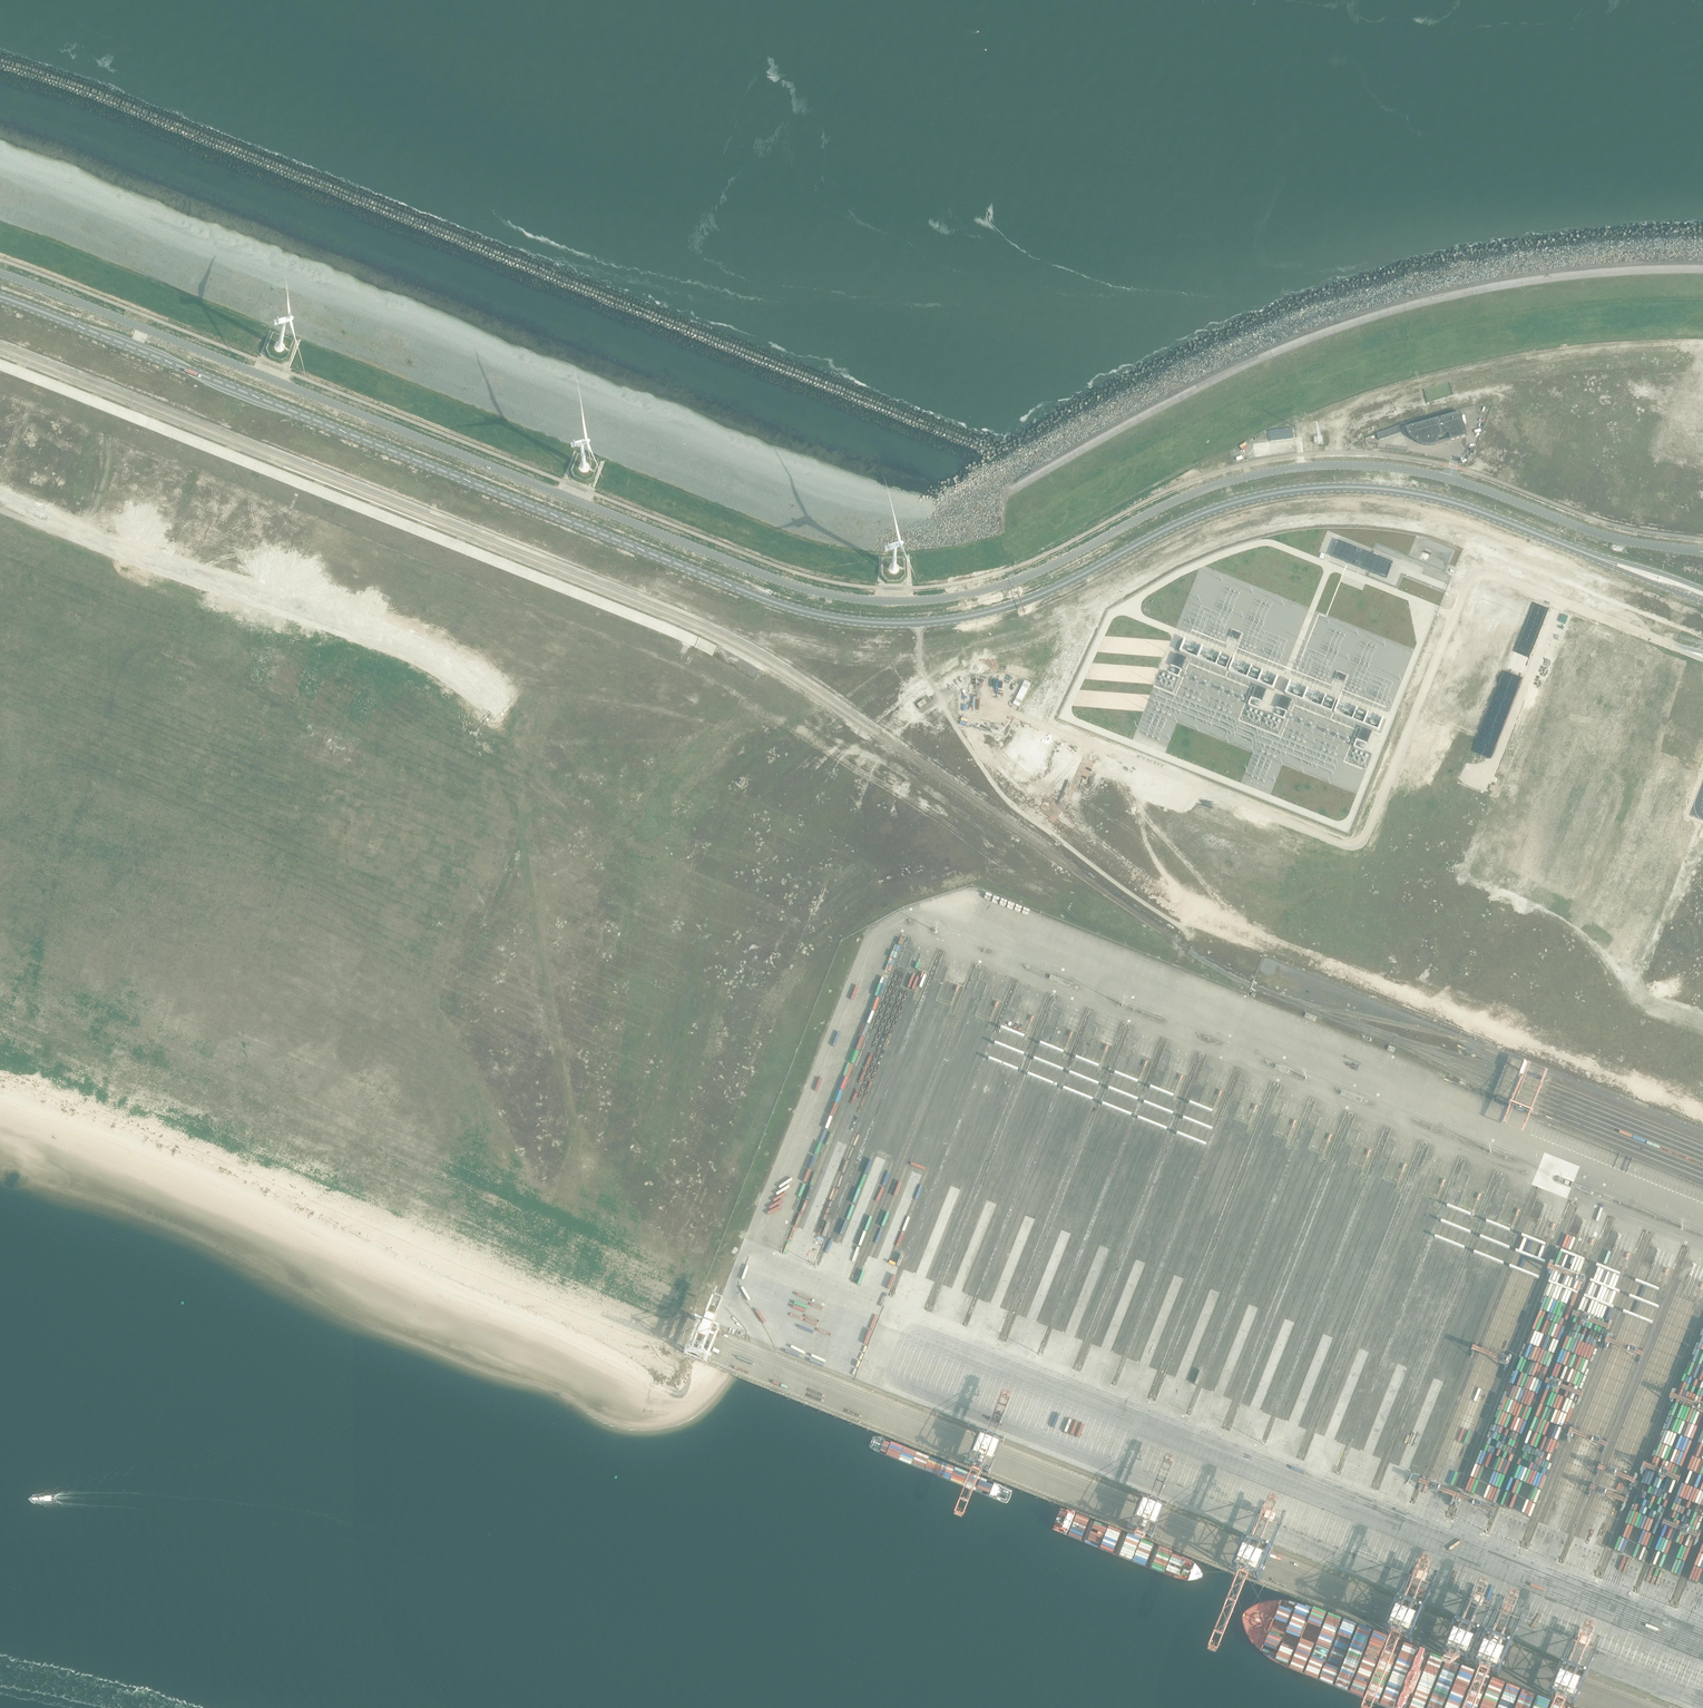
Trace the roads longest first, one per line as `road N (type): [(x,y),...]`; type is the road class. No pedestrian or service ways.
road 1 (unclassified): [(1701,553),(1599,535),(1449,480),(1343,465),(1269,472),(1193,494),(1042,571),(974,593),(901,602),(832,595),(0,272)]
road 2 (secondary): [(1583,552),(1426,497),(1306,489),(1211,510),(1006,607),(918,623),(831,618),(759,597),(0,296)]
road 3 (track): [(1432,679),(1355,844),(1016,714)]
road 4 (track): [(487,714),(395,654),(0,510)]
road 5 (track): [(1157,1015),(1186,932),(1010,805),(941,701)]
road 6 (track): [(1394,766),(1516,814),(1671,830),(1702,809)]
road 7 (unclassified): [(1695,653),(1483,574),(1466,584),(1446,639)]
road 8 (track): [(1464,794),(1494,766),(1561,602)]
road 9 (secondary): [(1583,552),(1702,603)]
road 10 (secondary): [(1702,590),(1583,552)]

